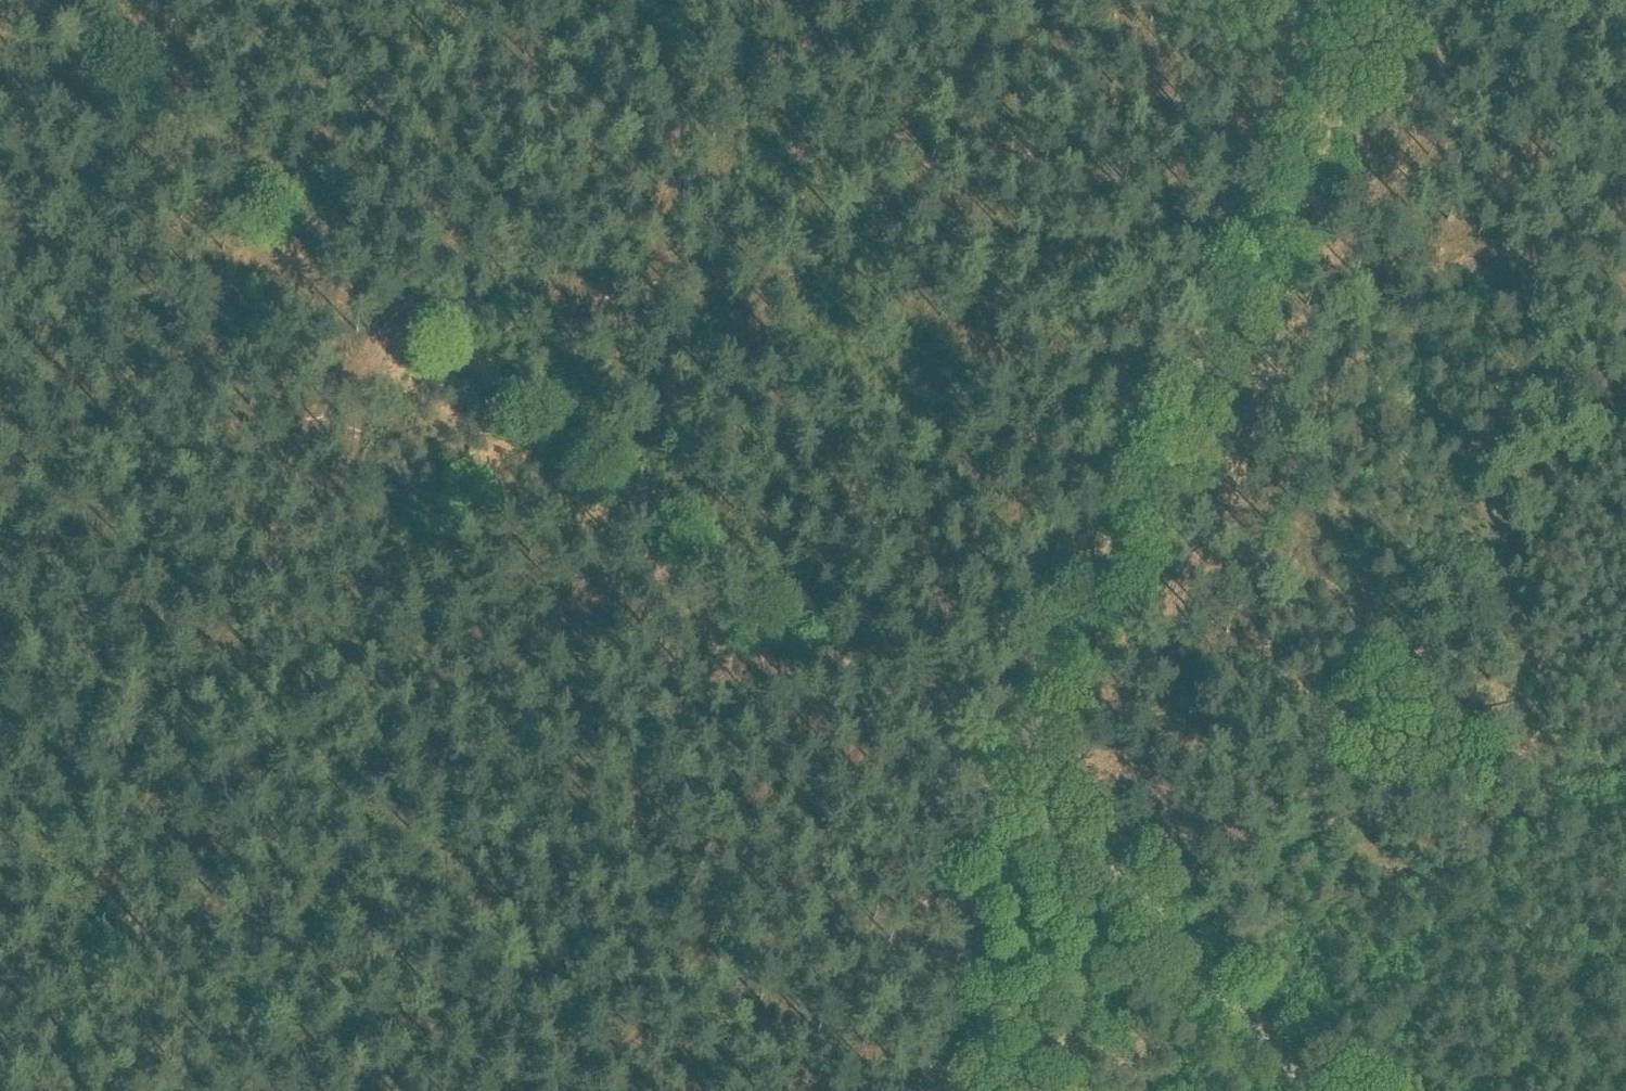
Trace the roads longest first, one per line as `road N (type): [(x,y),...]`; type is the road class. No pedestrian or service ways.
road 1 (track): [(987,787),(33,0)]
road 2 (track): [(1385,0),(987,787)]
road 3 (track): [(1309,1090),(1182,950),(987,787)]
road 4 (track): [(987,787),(928,1090)]

